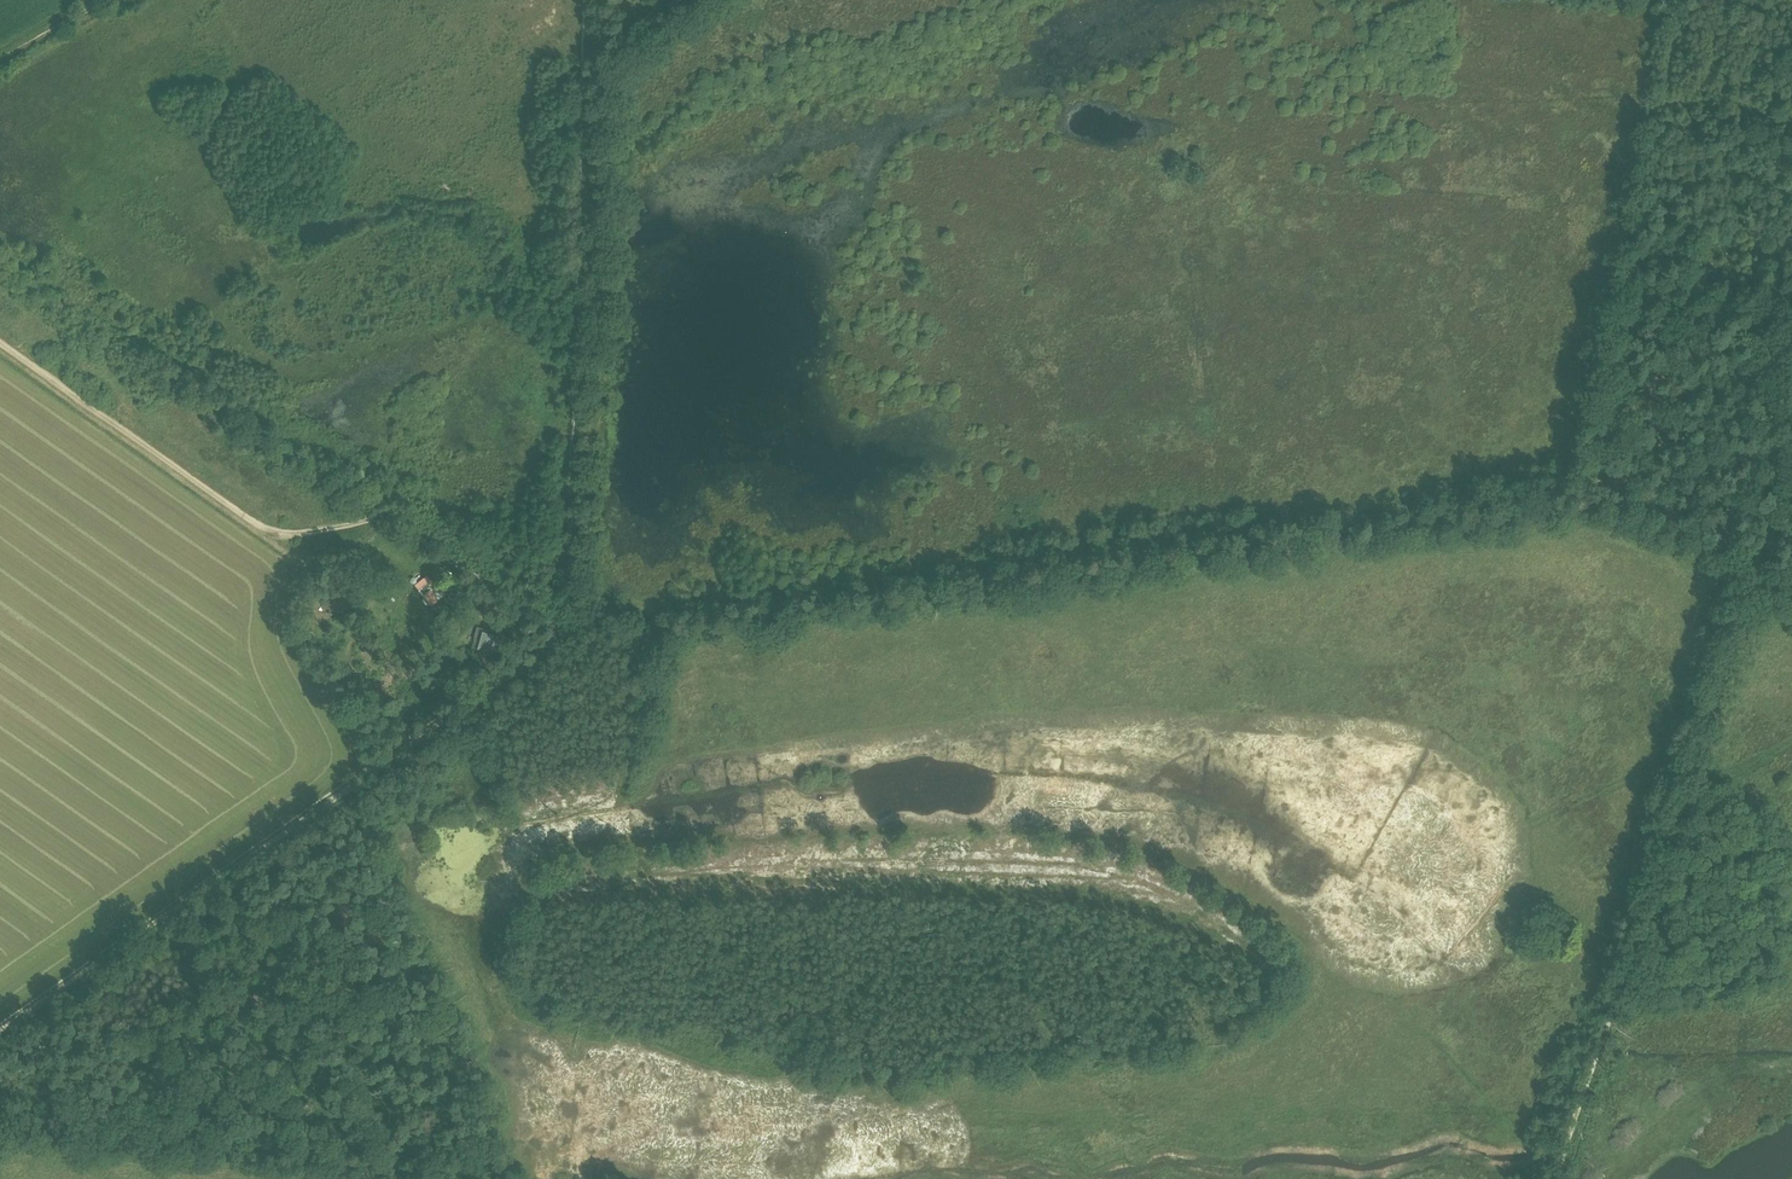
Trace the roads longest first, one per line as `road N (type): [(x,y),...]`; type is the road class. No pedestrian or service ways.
road 1 (track): [(0,1029),(565,631)]
road 2 (track): [(0,343),(256,523),(288,534),(393,519),(542,615)]
road 3 (track): [(106,0),(0,60)]

